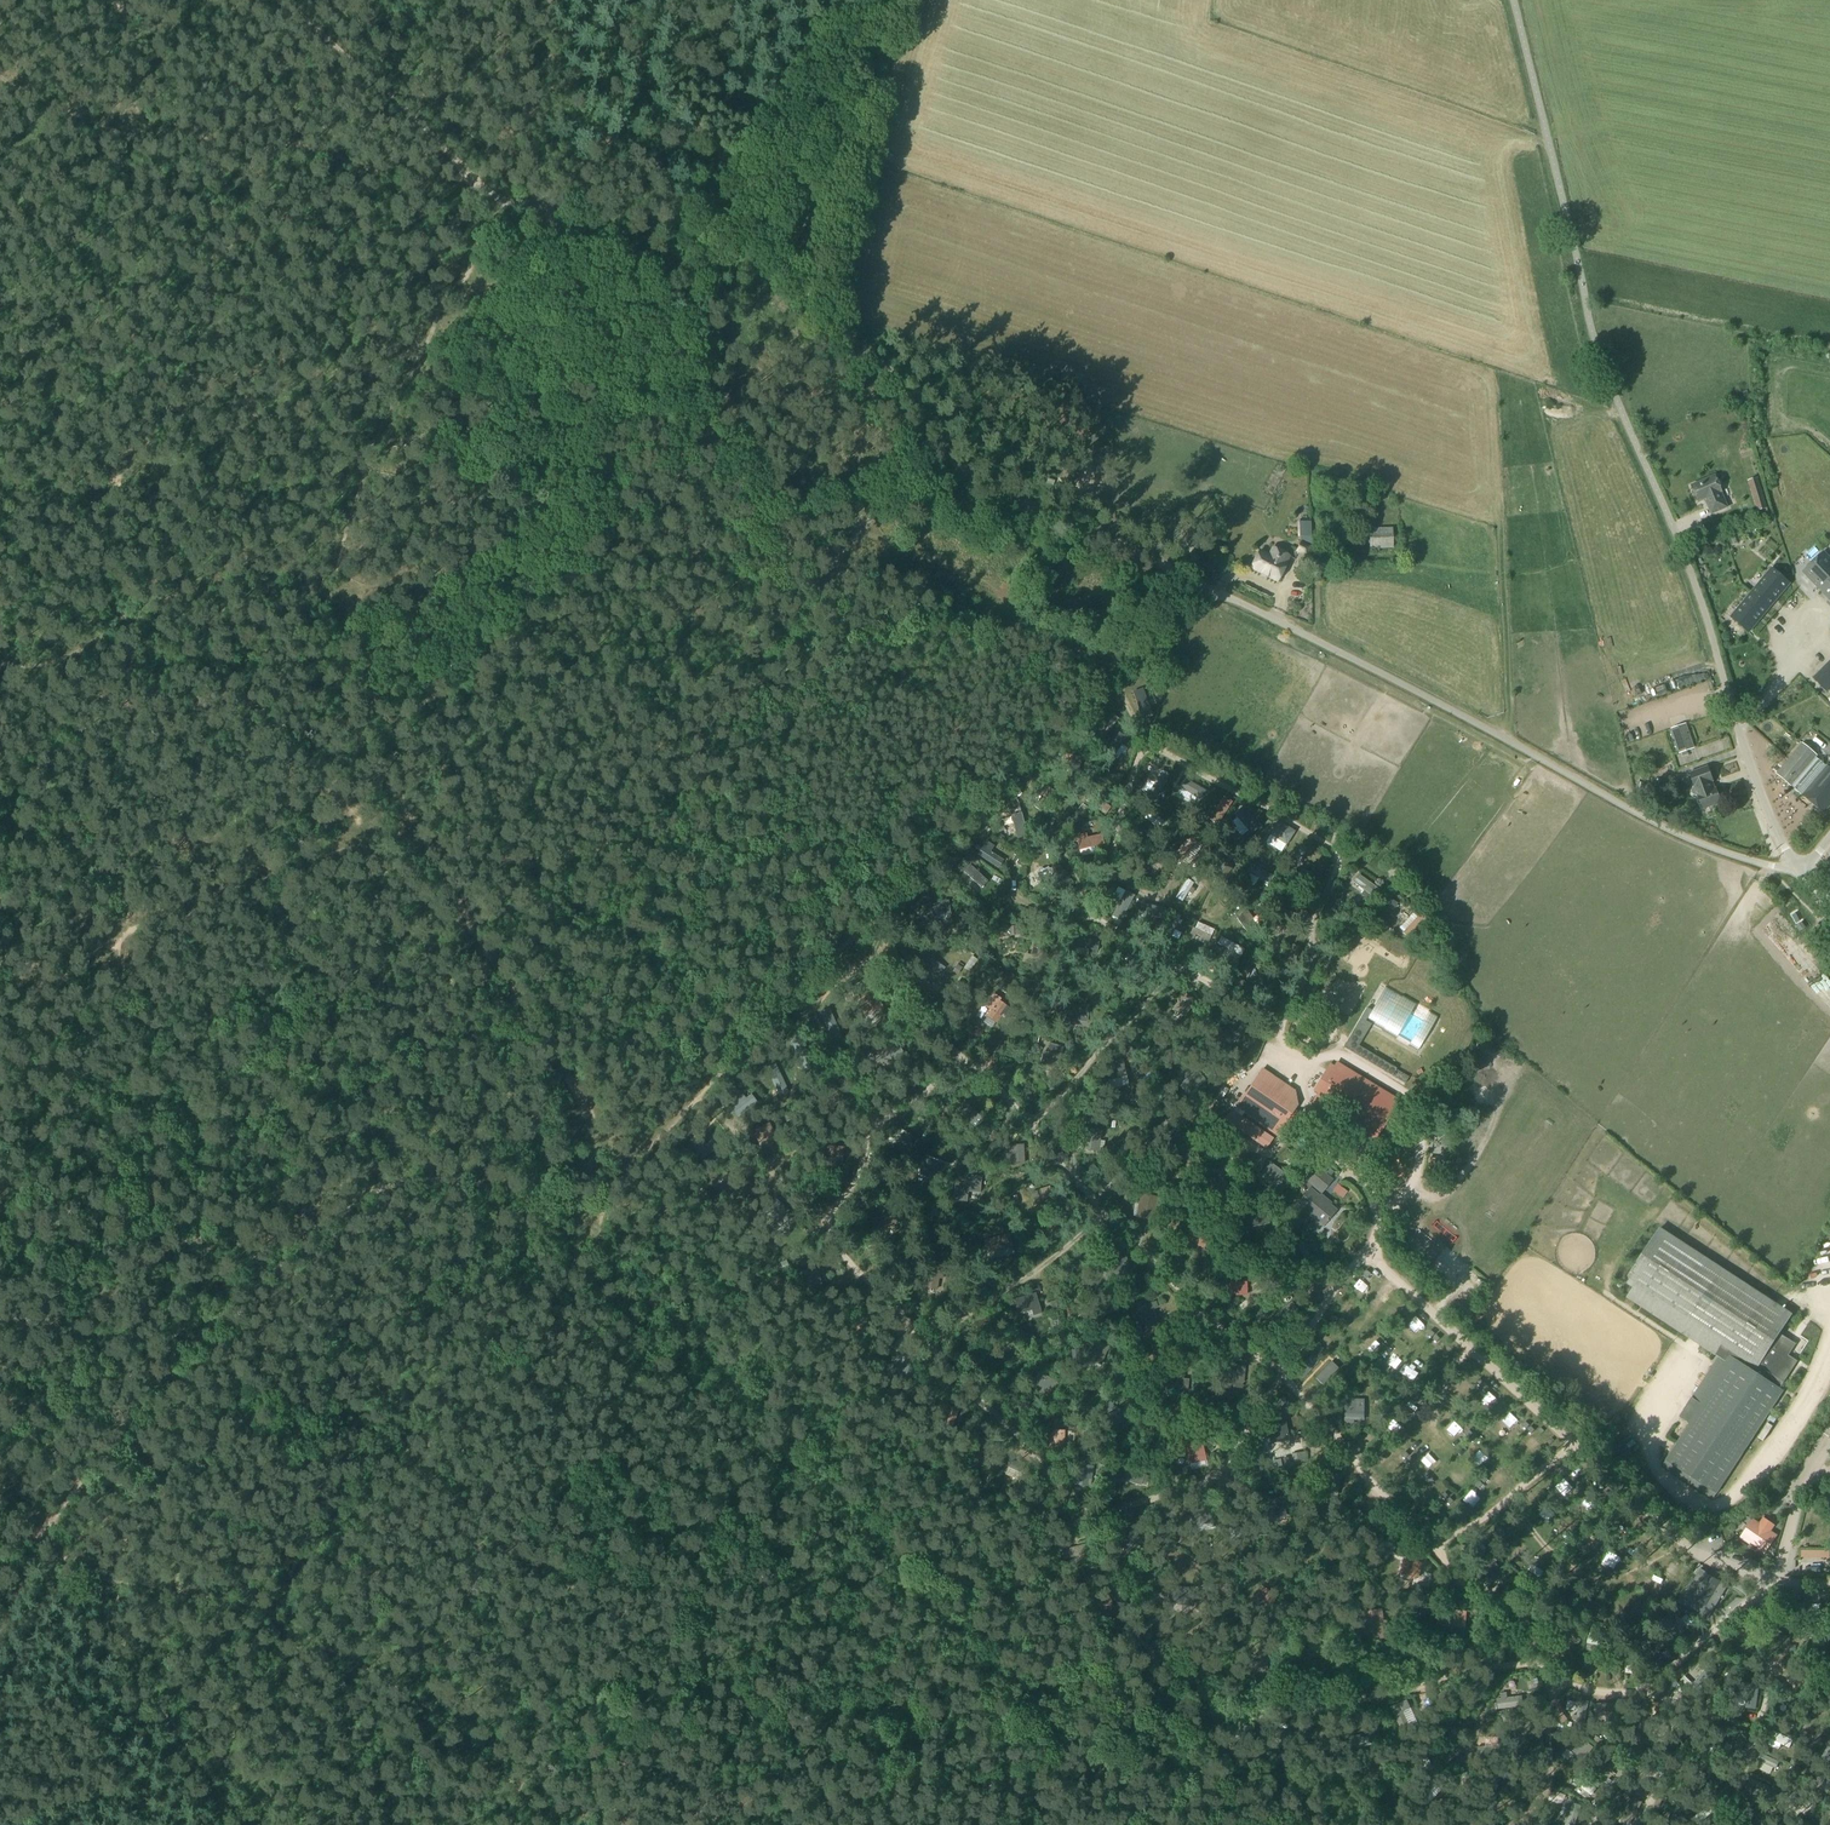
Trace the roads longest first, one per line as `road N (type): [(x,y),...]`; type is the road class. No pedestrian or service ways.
road 1 (track): [(1517,1645),(1318,1415),(1089,1200),(1033,1123),(1175,966),(1280,1034),(1304,1078),(1326,1164)]
road 2 (track): [(628,1170),(602,1144),(553,1049),(413,838),(529,857),(631,844),(668,833),(767,773),(781,748),(831,553)]
road 3 (unclassified): [(1802,870),(1772,823),(1684,556),(1605,371),(1513,0)]
road 4 (track): [(496,203),(376,438),(298,665),(215,664),(130,627),(39,666),(0,665)]
road 5 (track): [(1718,1824),(1750,1753),(1770,1665),(1763,1590),(1775,1577),(1724,1565),(1673,1531),(1374,1252)]
road 6 (track): [(1763,1590),(1639,1691),(1584,1690),(1555,1679),(1517,1645),(1449,1677),(1320,1713),(1208,1716),(1166,1697),(1070,1712)]
road 7 (track): [(1033,1123),(965,1052),(894,1118),(874,1124),(851,1180),(824,1215),(836,1250),(935,1352),(1111,1223)]
road 8 (track): [(1326,1164),(1378,1214),(1374,1252),(1356,1257),(1274,1371),(1222,1463),(1190,1486),(1097,1510),(1105,1573),(1166,1697)]
road 9 (track): [(628,1170),(1122,660)]
road 10 (track): [(1070,1712),(996,1674),(944,1629),(575,1219)]
road 11 (track): [(523,1188),(407,1183),(293,1250),(175,1357),(47,1533)]
road 12 (unclassified): [(1802,870),(1723,851),(1652,821),(1241,603)]
road 13 (track): [(91,1580),(240,1605),(399,1690),(450,1727),(519,1795),(467,1824)]
road 14 (track): [(831,553),(776,538),(748,514),(631,265),(496,203)]
road 15 (track): [(9,81),(130,136),(303,146),(496,203)]
road 16 (track): [(1268,1028),(1337,857),(1143,743),(1125,698),(1122,660)]
road 17 (track): [(519,1795),(590,1698),(774,1645),(856,1531)]
road 18 (track): [(811,289),(765,250),(739,193),(597,0)]
road 19 (track): [(247,1824),(139,1673),(91,1580),(47,1533)]
road 20 (track): [(936,435),(987,487),(1224,595)]
road 21 (track): [(831,553),(1004,623),(1092,634),(1122,660)]
road 22 (track): [(811,289),(822,226),(893,0)]
road 23 (track): [(1175,966),(1103,924),(1089,904),(1112,857),(1143,743)]
road 24 (track): [(1089,1200),(1129,1150),(1167,1122),(1266,1153),(1312,1122)]
road 25 (track): [(1378,1214),(1415,1185),(1418,1113),(1406,1095),(1342,1057),(1318,1058),(1300,1071)]
road 26 (track): [(1414,1824),(1197,1746)]
road 27 (track): [(1097,1510),(1077,1504),(935,1352)]
road 28 (track): [(546,0),(548,225)]
road 29 (track): [(413,838),(396,787),(298,665)]
road 30 (track): [(936,435),(905,391),(834,328),(811,289)]
road 31 (track): [(1431,1547),(1509,1498),(1571,1440)]
road 32 (track): [(824,1215),(693,1102)]
road 33 (track): [(1555,1679),(1549,1765),(1537,1803),(1508,1824)]
road 34 (track): [(965,1052),(841,949)]
road 35 (track): [(831,553),(936,435)]
road 36 (residential): [(1775,1577),(1808,1462),(1829,1431)]
road 37 (track): [(1248,938),(1107,872)]
road 38 (track): [(1197,1746),(1070,1712)]
road 39 (track): [(1122,660),(1173,617),(1224,595)]

